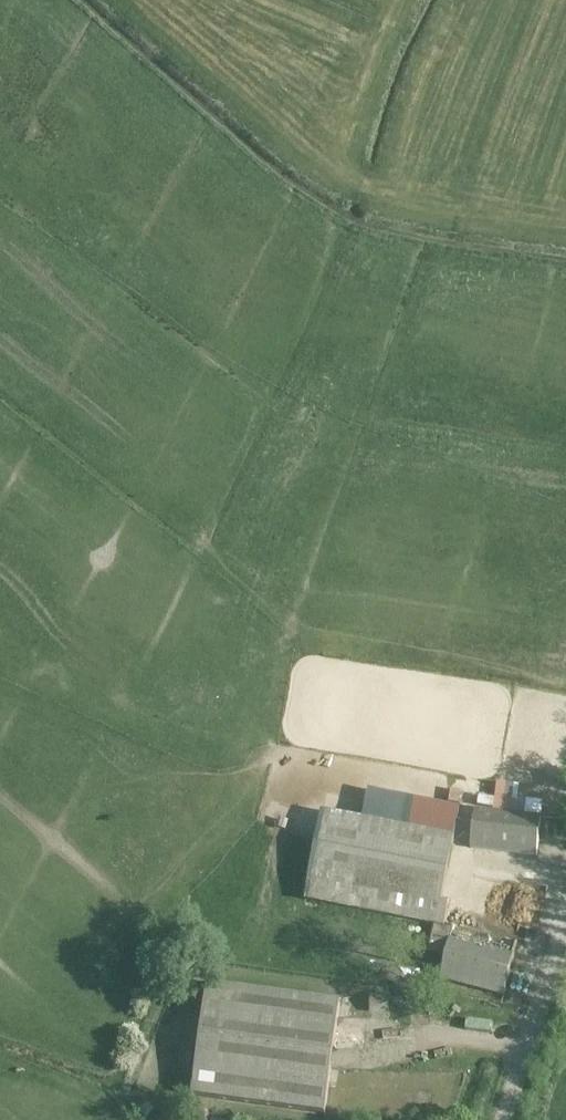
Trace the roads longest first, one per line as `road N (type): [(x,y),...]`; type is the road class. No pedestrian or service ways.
road 1 (residential): [(565,939),(503,1119)]

